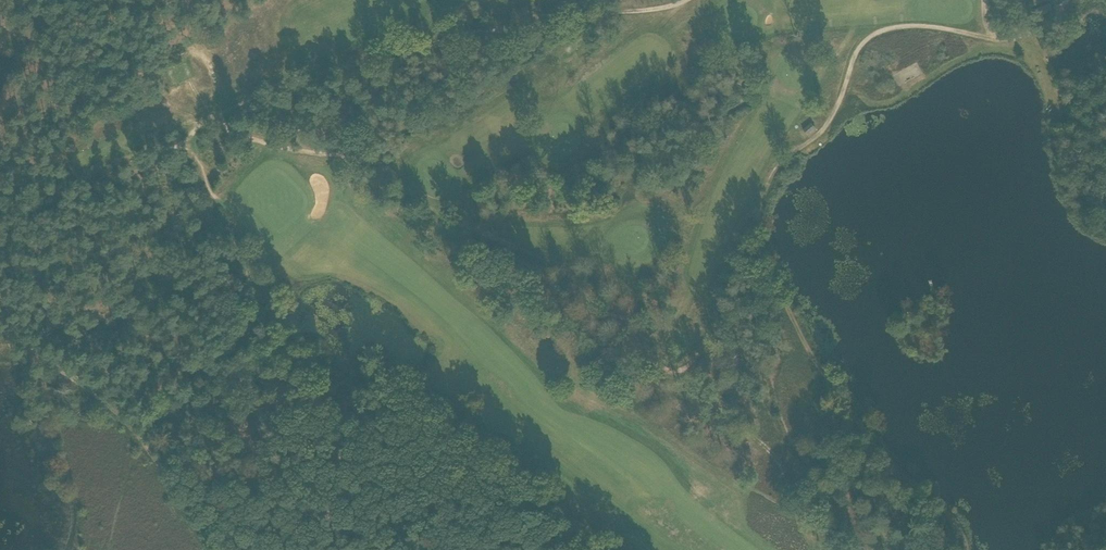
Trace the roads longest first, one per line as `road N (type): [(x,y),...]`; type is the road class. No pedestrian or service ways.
road 1 (track): [(834,549),(798,504),(604,399),(591,377),(587,298),(557,262),(408,190),(377,159),(314,143),(301,127),(418,79),(446,32),(623,0)]
road 2 (track): [(967,549),(935,498),(840,406),(784,304),(761,237),(762,188),(777,147),(825,107),(879,33),(1042,36),(1069,0)]
road 3 (track): [(587,298),(613,338),(643,353),(671,286),(707,277),(804,426),(880,443)]
road 4 (track): [(214,549),(125,421),(0,330)]

